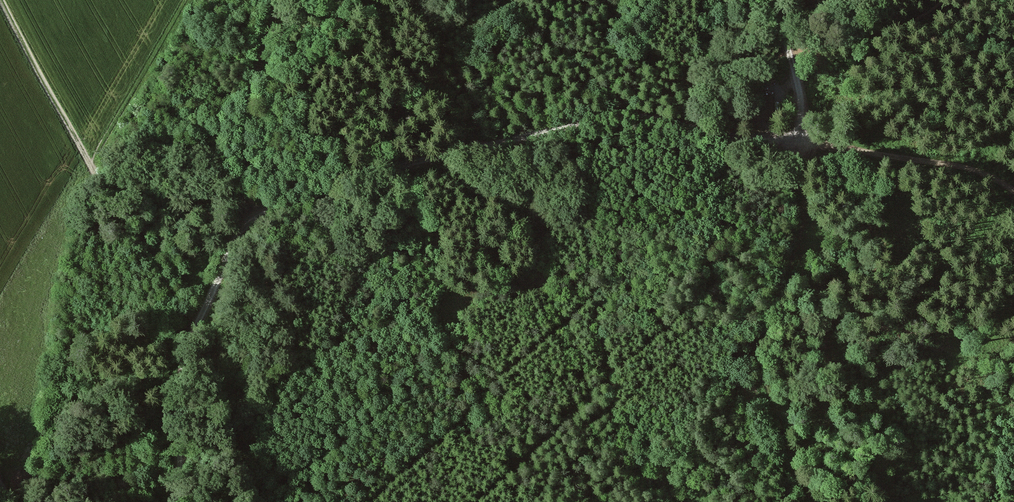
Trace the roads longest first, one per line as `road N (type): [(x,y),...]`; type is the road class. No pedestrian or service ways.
road 1 (track): [(177,501),(185,367),(247,216),(396,167),(602,116),(802,143)]
road 2 (track): [(274,0),(251,103),(247,216),(140,202),(103,186),(1,0)]
road 3 (track): [(802,143),(959,166),(1013,190)]
road 4 (track): [(760,337),(802,236),(802,143)]
road 5 (track): [(103,186),(149,248),(194,333)]
road 6 (track): [(802,143),(778,0)]

